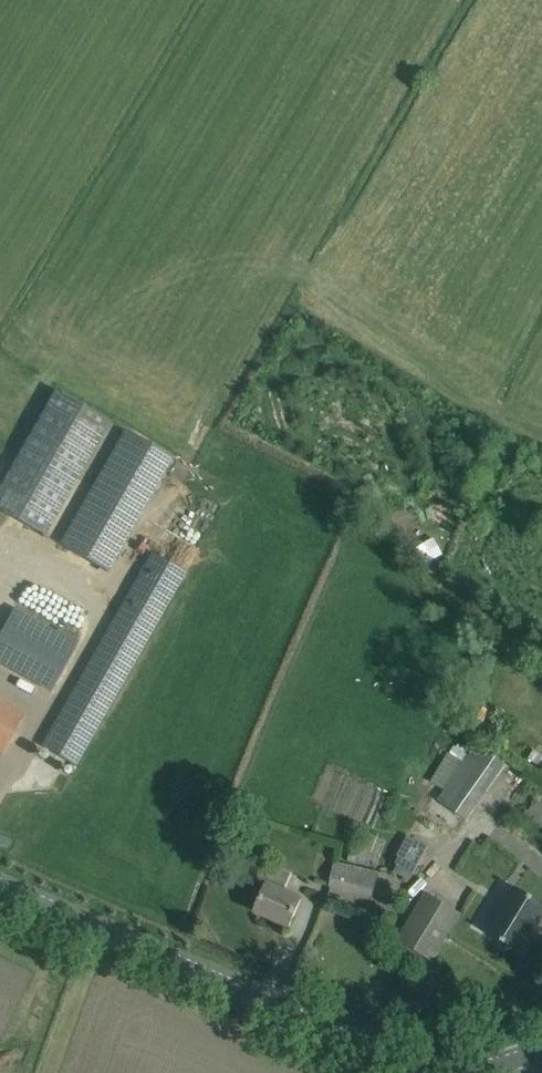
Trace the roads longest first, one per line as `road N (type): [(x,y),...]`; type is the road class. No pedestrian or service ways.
road 1 (tertiary): [(530,1057),(472,1070),(391,1059),(0,889)]

